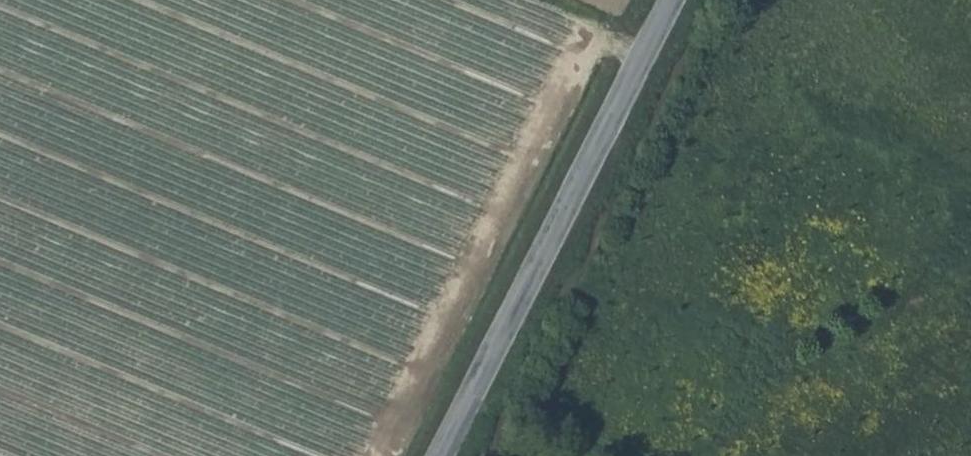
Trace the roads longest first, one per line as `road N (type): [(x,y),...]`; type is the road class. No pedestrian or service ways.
road 1 (residential): [(658,0),(420,455)]

